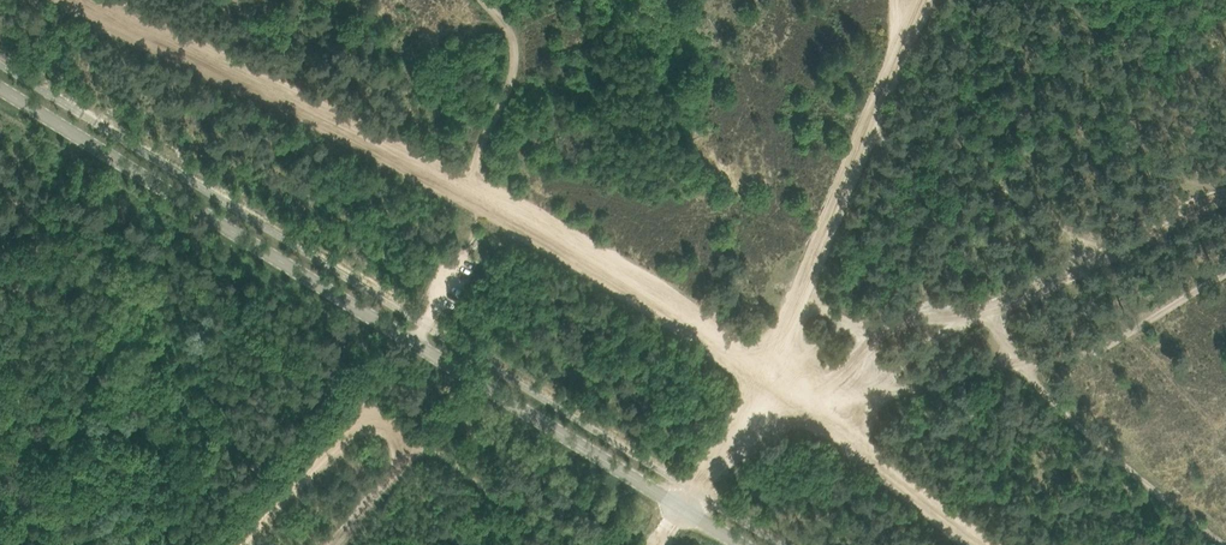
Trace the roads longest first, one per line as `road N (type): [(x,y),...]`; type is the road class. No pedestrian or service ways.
road 1 (track): [(995,544),(766,375),(543,229),(96,0)]
road 2 (tertiary): [(743,544),(0,84)]
road 3 (track): [(691,486),(762,372),(925,0)]
road 4 (track): [(819,414),(872,328),(966,312),(1076,274),(1190,209),(1225,203)]
road 5 (track): [(990,303),(1026,376),(1225,543)]
road 6 (track): [(1225,278),(1095,353),(1026,376)]
road 7 (track): [(481,0),(514,38),(508,89),(479,166),(482,199)]
road 8 (track): [(239,544),(372,406)]

